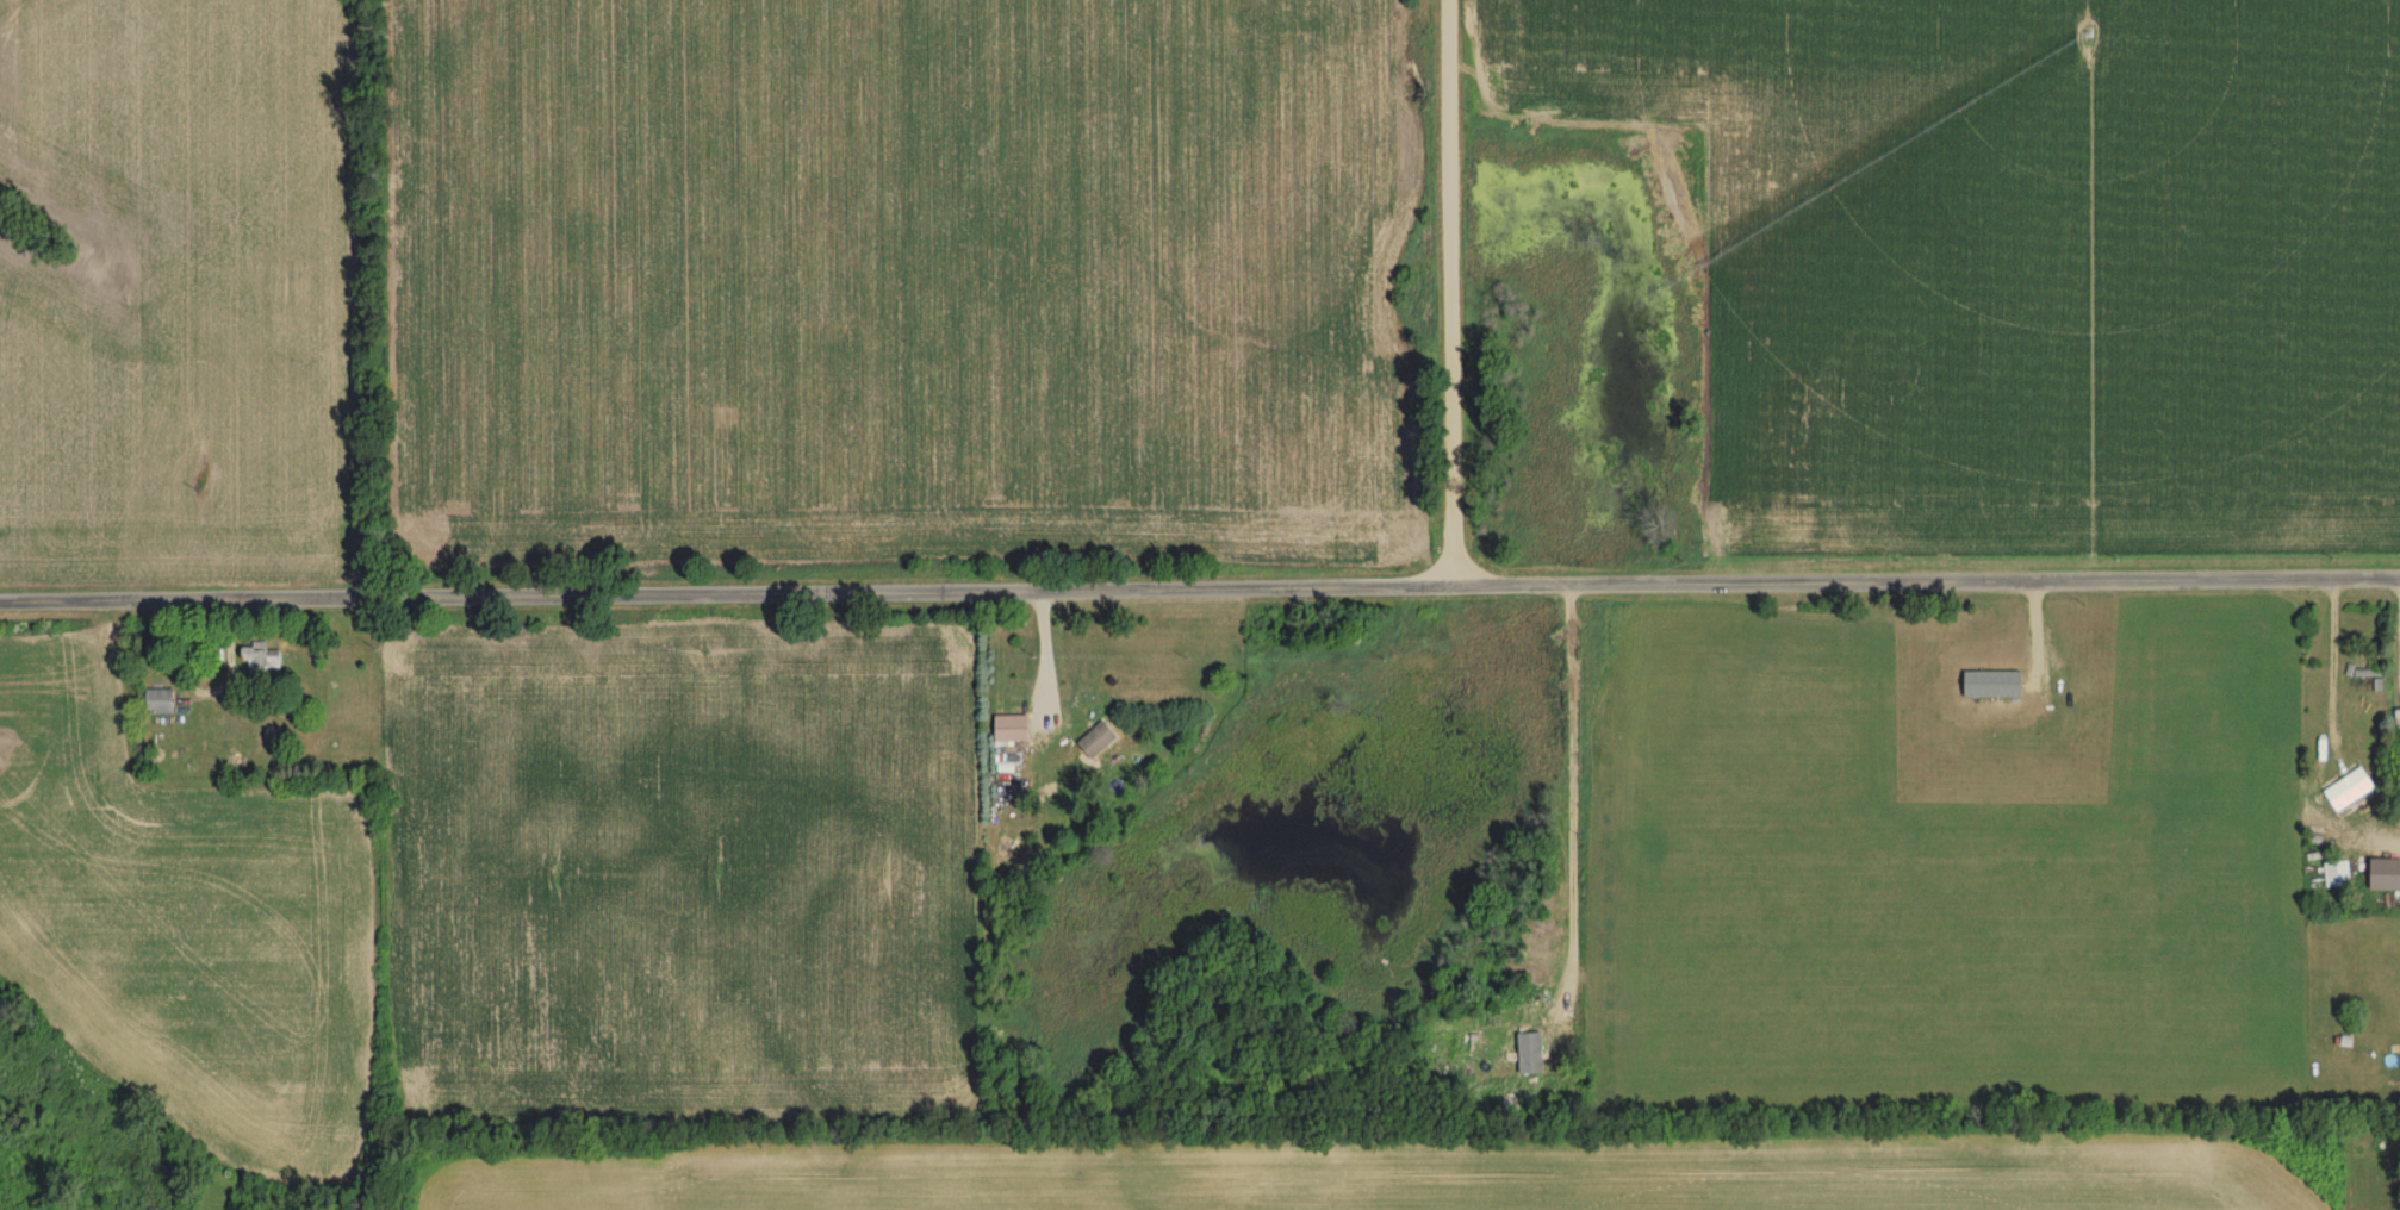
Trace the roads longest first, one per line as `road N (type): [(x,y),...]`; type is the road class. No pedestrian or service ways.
road 1 (residential): [(0,605),(2399,583)]
road 2 (residential): [(1459,590),(1450,0)]

